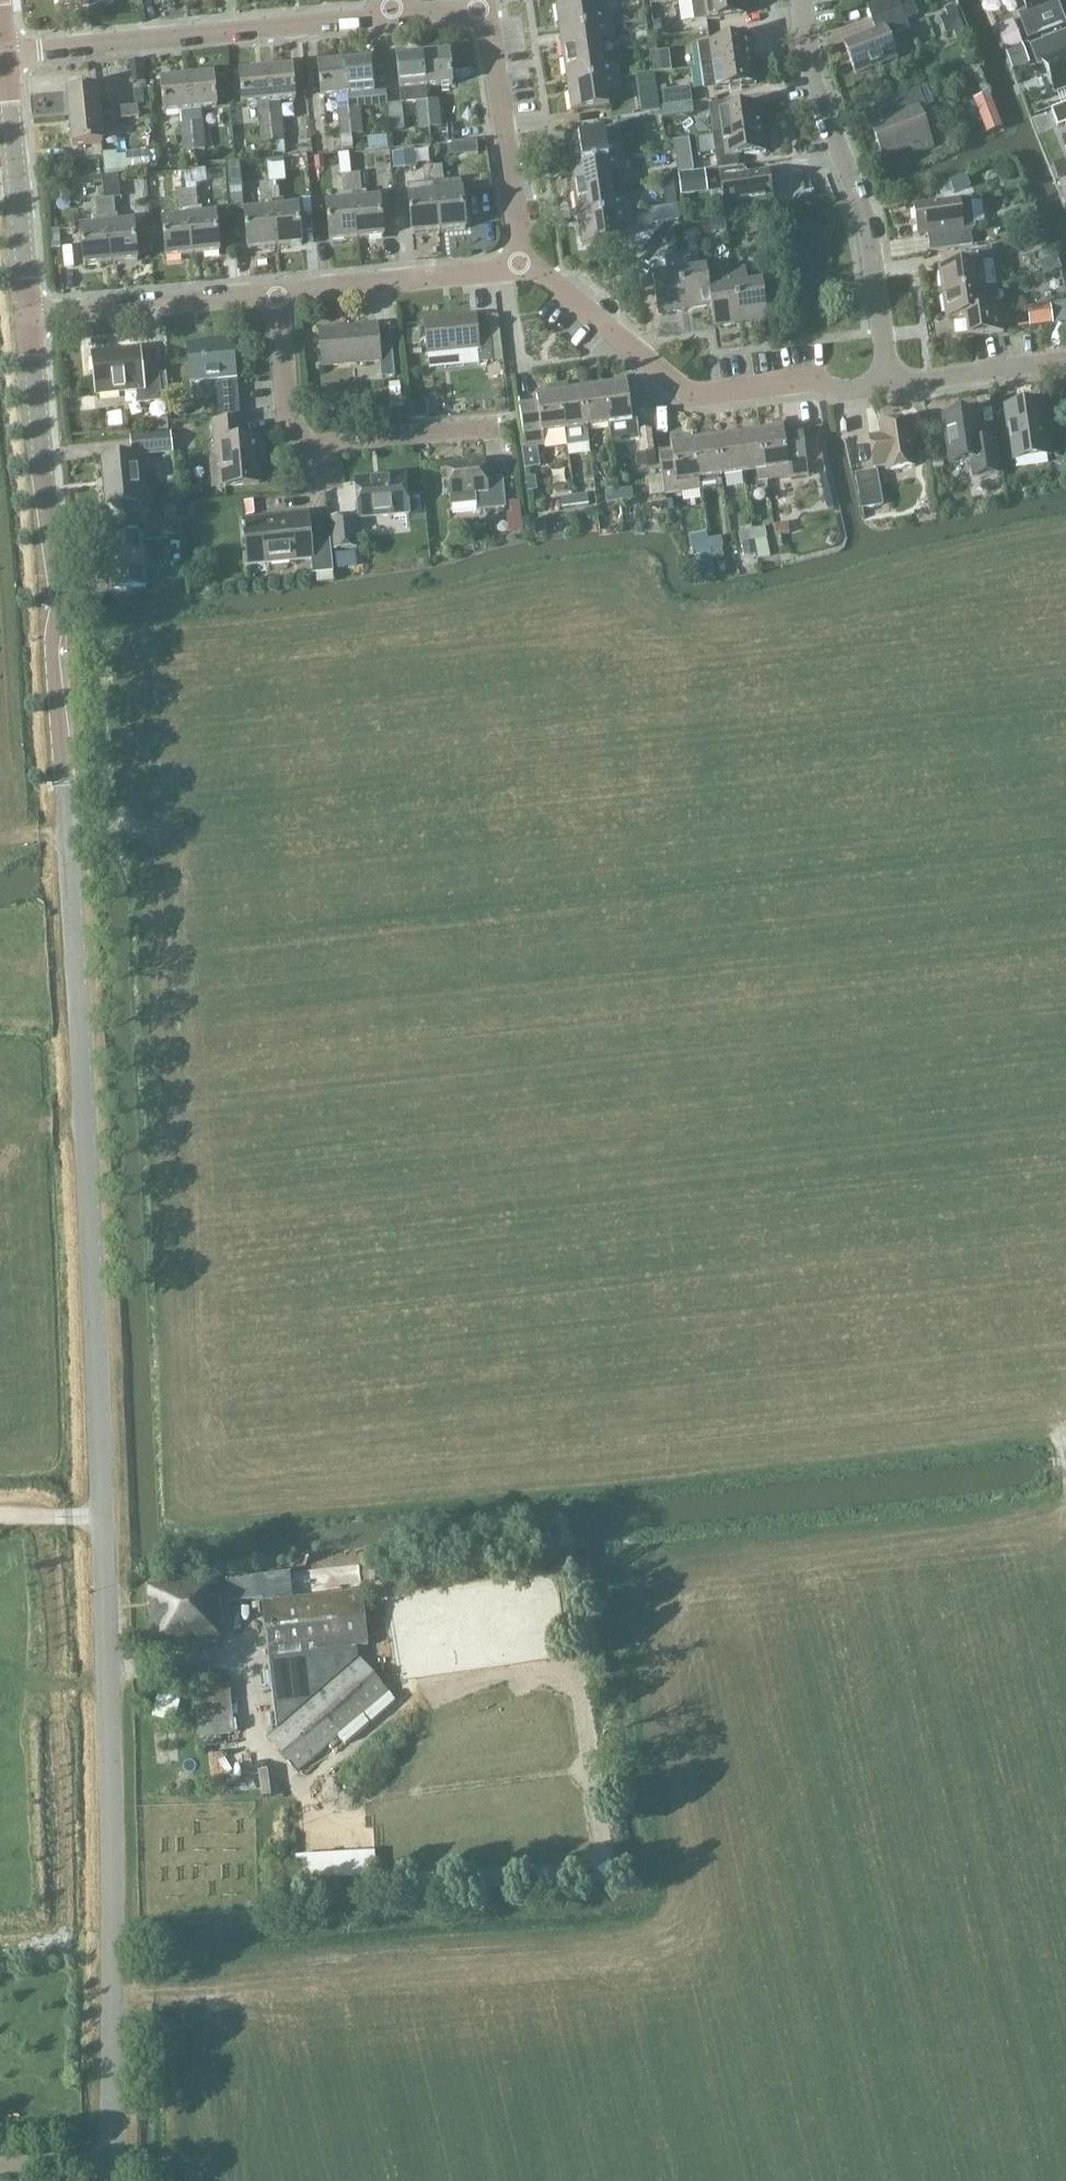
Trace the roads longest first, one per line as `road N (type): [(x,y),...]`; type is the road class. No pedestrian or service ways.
road 1 (tertiary): [(109,2180),(105,1562),(87,1129),(29,313)]
road 2 (residential): [(888,381),(839,387),(814,377),(689,391),(524,263)]
road 3 (residential): [(801,0),(814,82),(867,234),(888,381)]
road 4 (residential): [(4,51),(377,14)]
road 5 (unclassified): [(498,424),(313,441),(287,400),(277,291)]
road 6 (tertiary): [(29,313),(4,51)]
road 7 (residential): [(524,263),(487,5)]
road 8 (residential): [(29,313),(277,291)]
road 9 (residential): [(277,291),(524,263)]
road 10 (residential): [(888,381),(1065,355)]
road 11 (track): [(0,836),(156,828)]

